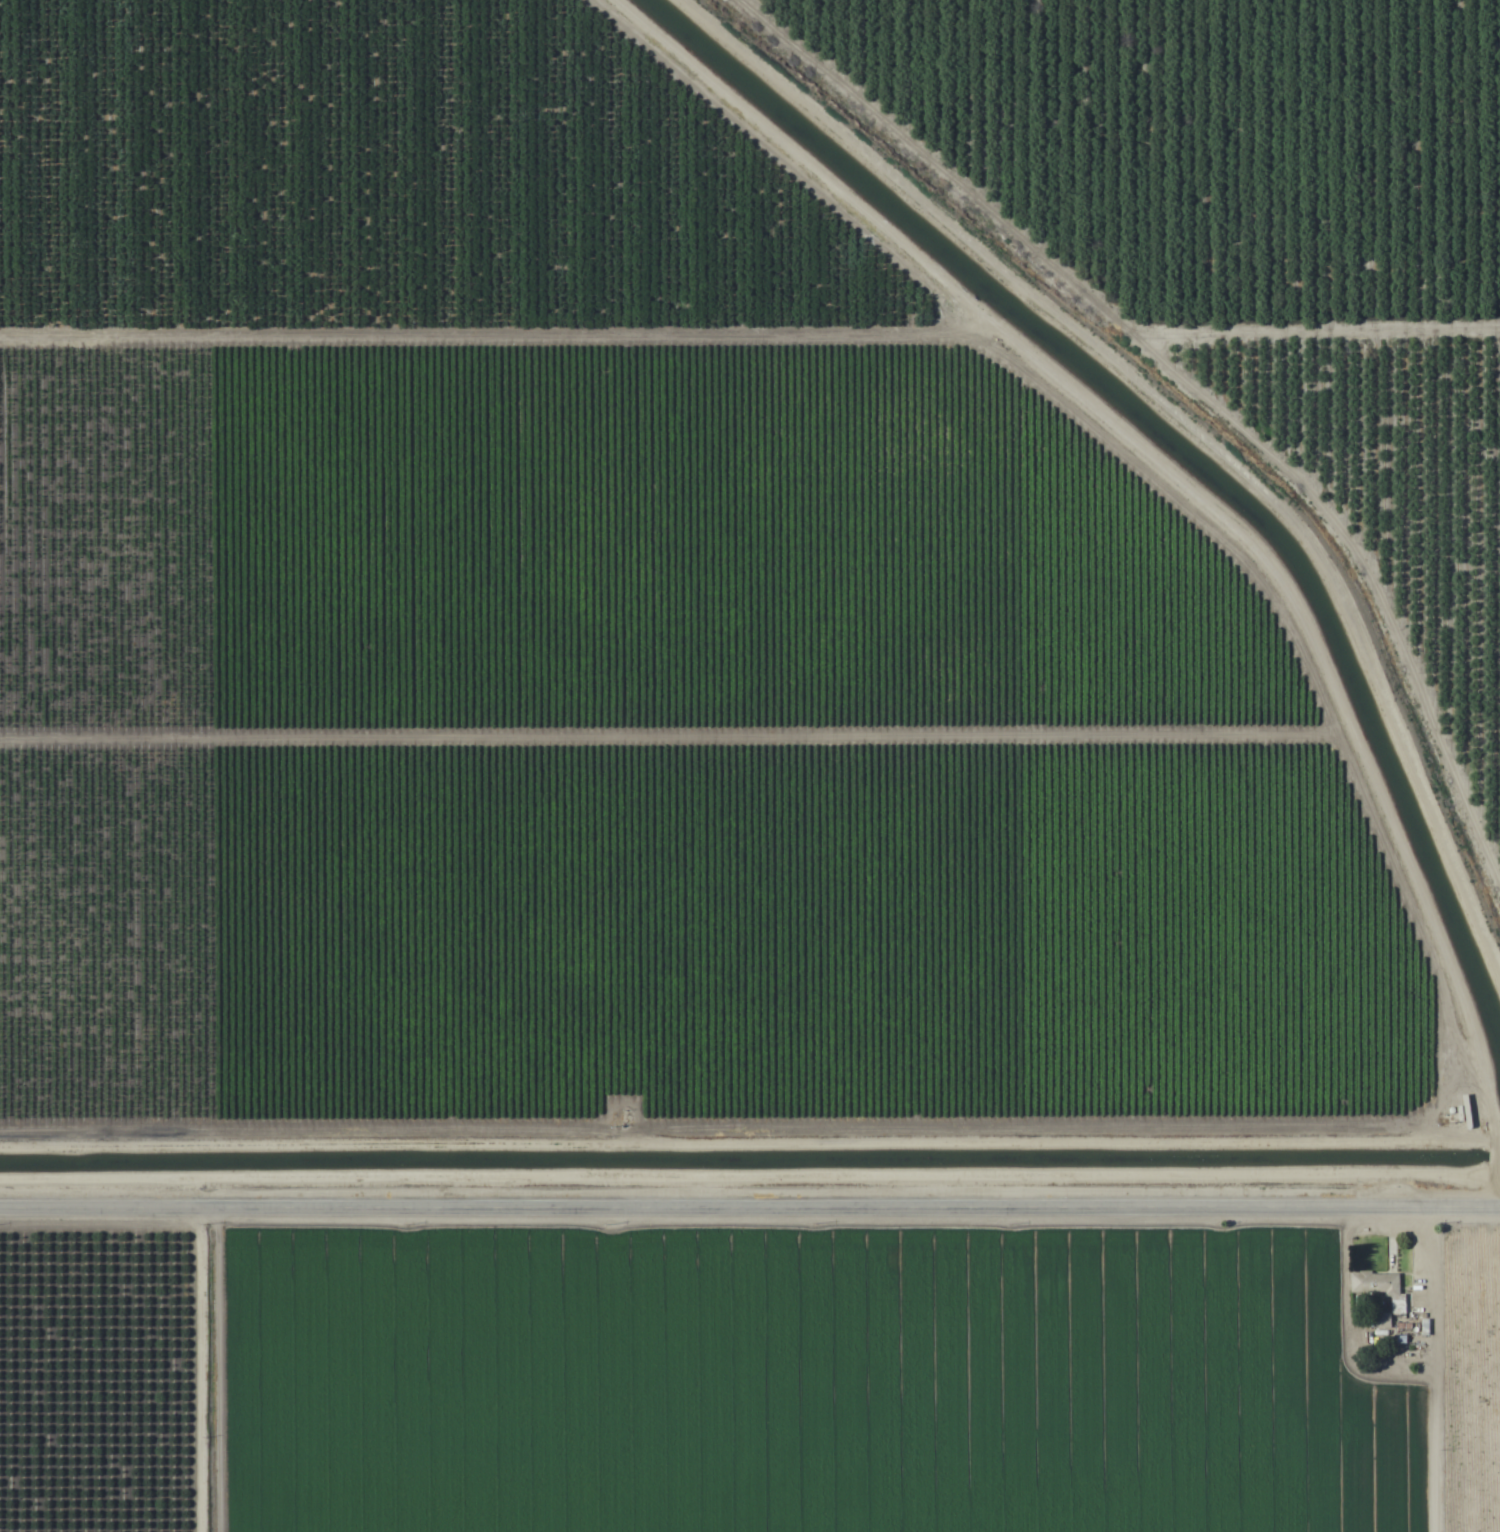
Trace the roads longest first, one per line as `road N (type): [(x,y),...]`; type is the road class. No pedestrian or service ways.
road 1 (track): [(616,0),(1249,537),(1290,597),(1441,947),(1490,1122),(1493,1198)]
road 2 (tertiary): [(1499,1198),(0,1204)]
road 3 (track): [(1421,1197),(1414,1531)]

